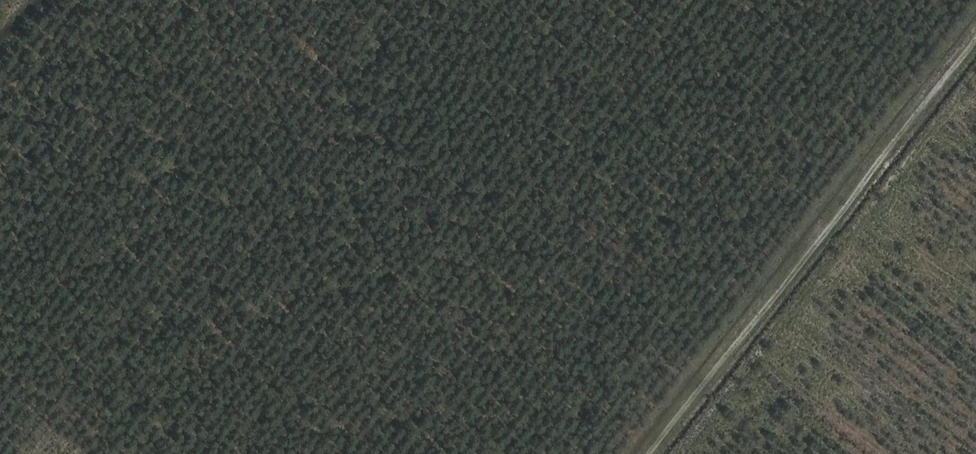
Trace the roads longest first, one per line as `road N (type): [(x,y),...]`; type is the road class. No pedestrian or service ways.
road 1 (track): [(975,39),(648,453)]

